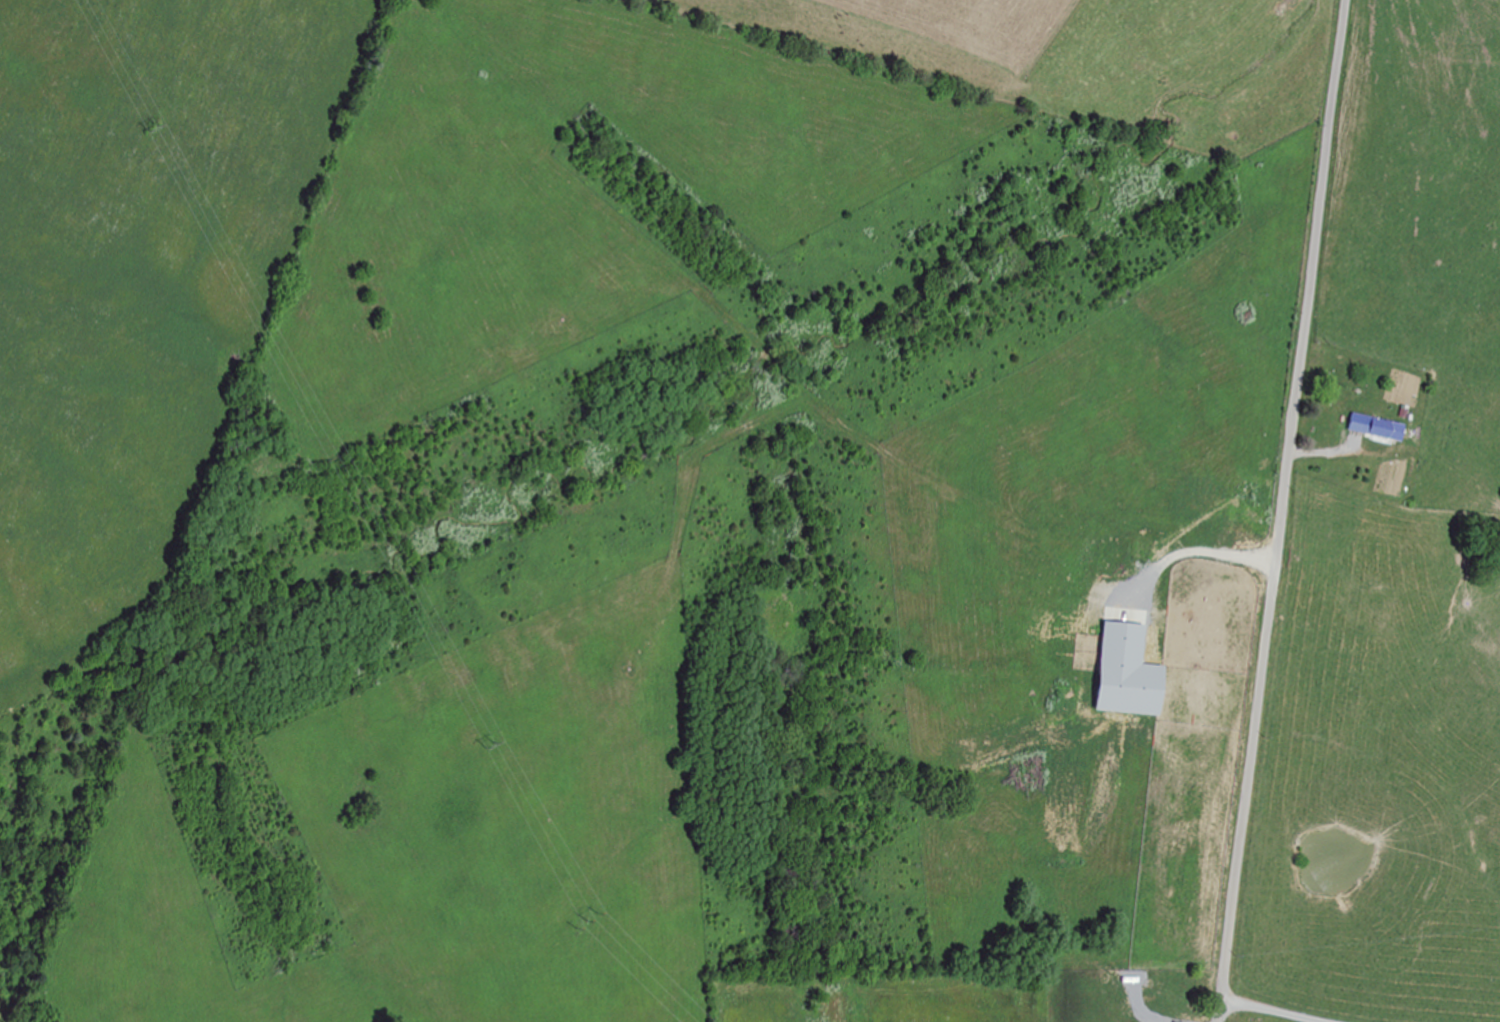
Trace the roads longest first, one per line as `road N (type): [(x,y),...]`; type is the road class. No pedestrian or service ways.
road 1 (residential): [(1219,1021),(1346,0)]

